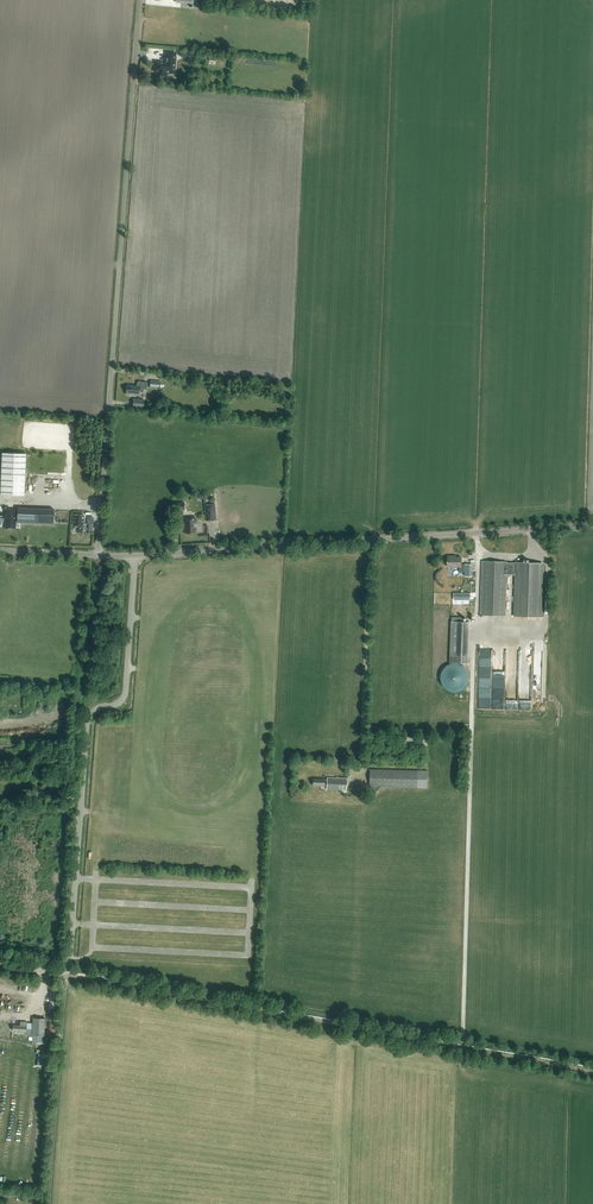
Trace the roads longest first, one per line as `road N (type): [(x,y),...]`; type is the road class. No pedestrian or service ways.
road 1 (unclassified): [(98,555),(140,0)]
road 2 (track): [(67,973),(592,1071)]
road 3 (tertiary): [(592,524),(135,556)]
road 4 (unclassified): [(67,969),(88,720),(125,693),(135,556)]
road 5 (track): [(49,1203),(67,969)]

